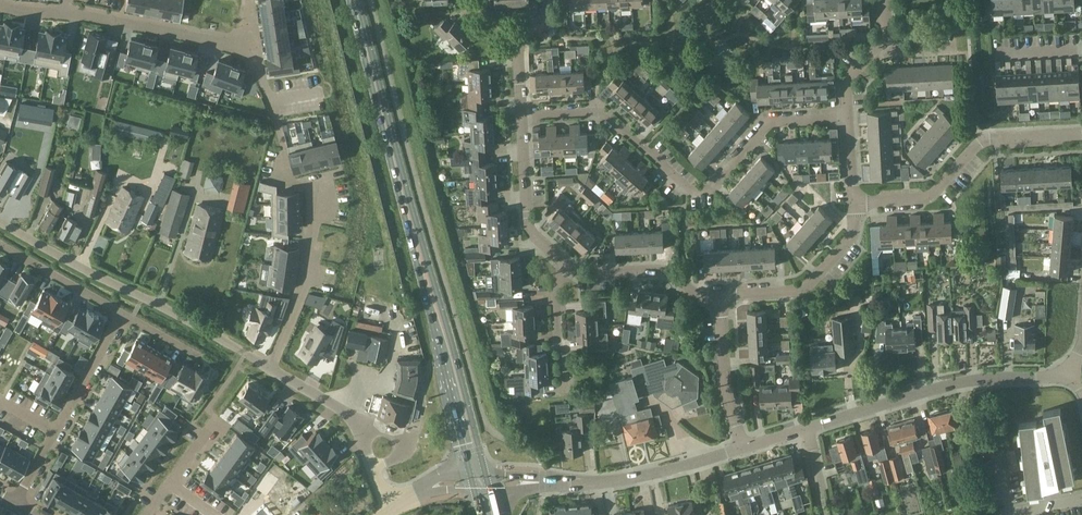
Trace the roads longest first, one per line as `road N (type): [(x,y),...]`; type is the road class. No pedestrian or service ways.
road 1 (primary): [(478,483),(354,0)]
road 2 (residential): [(847,120),(768,123),(710,189),(692,192),(601,114),(520,114)]
road 3 (residential): [(268,367),(0,223)]
road 4 (residential): [(806,429),(951,383),(1072,372)]
road 5 (residential): [(268,367),(302,290),(317,194),(289,183),(277,124)]
road 6 (residential): [(478,483),(611,481),(742,447)]
road 7 (residential): [(0,6),(253,49)]
road 8 (residential): [(855,203),(924,199),(984,141),(1081,134)]
road 9 (residential): [(121,314),(18,499)]
road 10 (unclassified): [(427,492),(385,437),(268,367)]
road 11 (residential): [(855,203),(854,233),(814,282),(794,292),(719,299)]
road 12 (residential): [(565,264),(528,225),(520,114)]
road 13 (residential): [(719,299),(663,271),(594,275),(565,264)]
road 14 (residential): [(742,447),(728,398),(719,299)]
road 15 (residential): [(0,245),(121,314)]
road 16 (residential): [(1081,499),(1009,514),(998,457)]
road 17 (residential): [(564,389),(556,286),(565,264)]
road 18 (residential): [(147,514),(218,418)]

